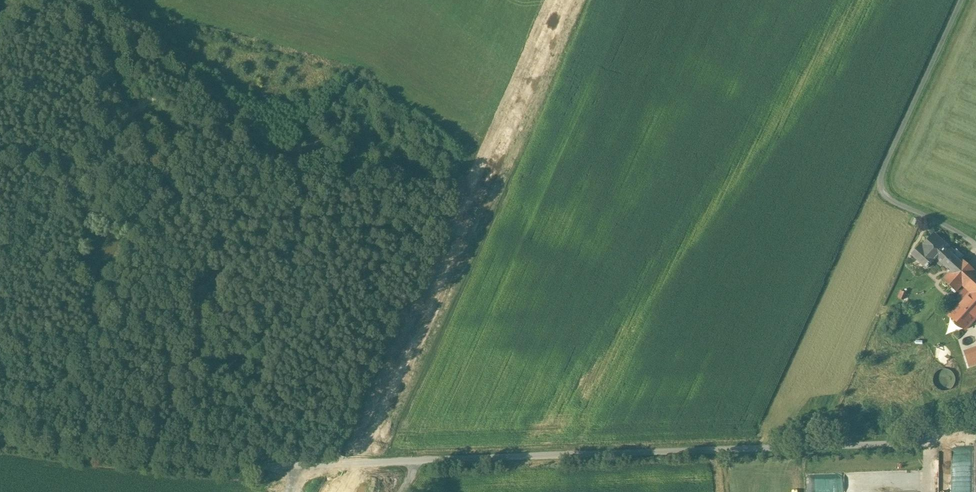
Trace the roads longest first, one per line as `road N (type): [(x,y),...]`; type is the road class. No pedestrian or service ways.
road 1 (unclassified): [(356,463),(882,444),(975,422)]
road 2 (tertiary): [(356,463),(568,0)]
road 3 (unclassified): [(0,439),(221,470),(356,463)]

